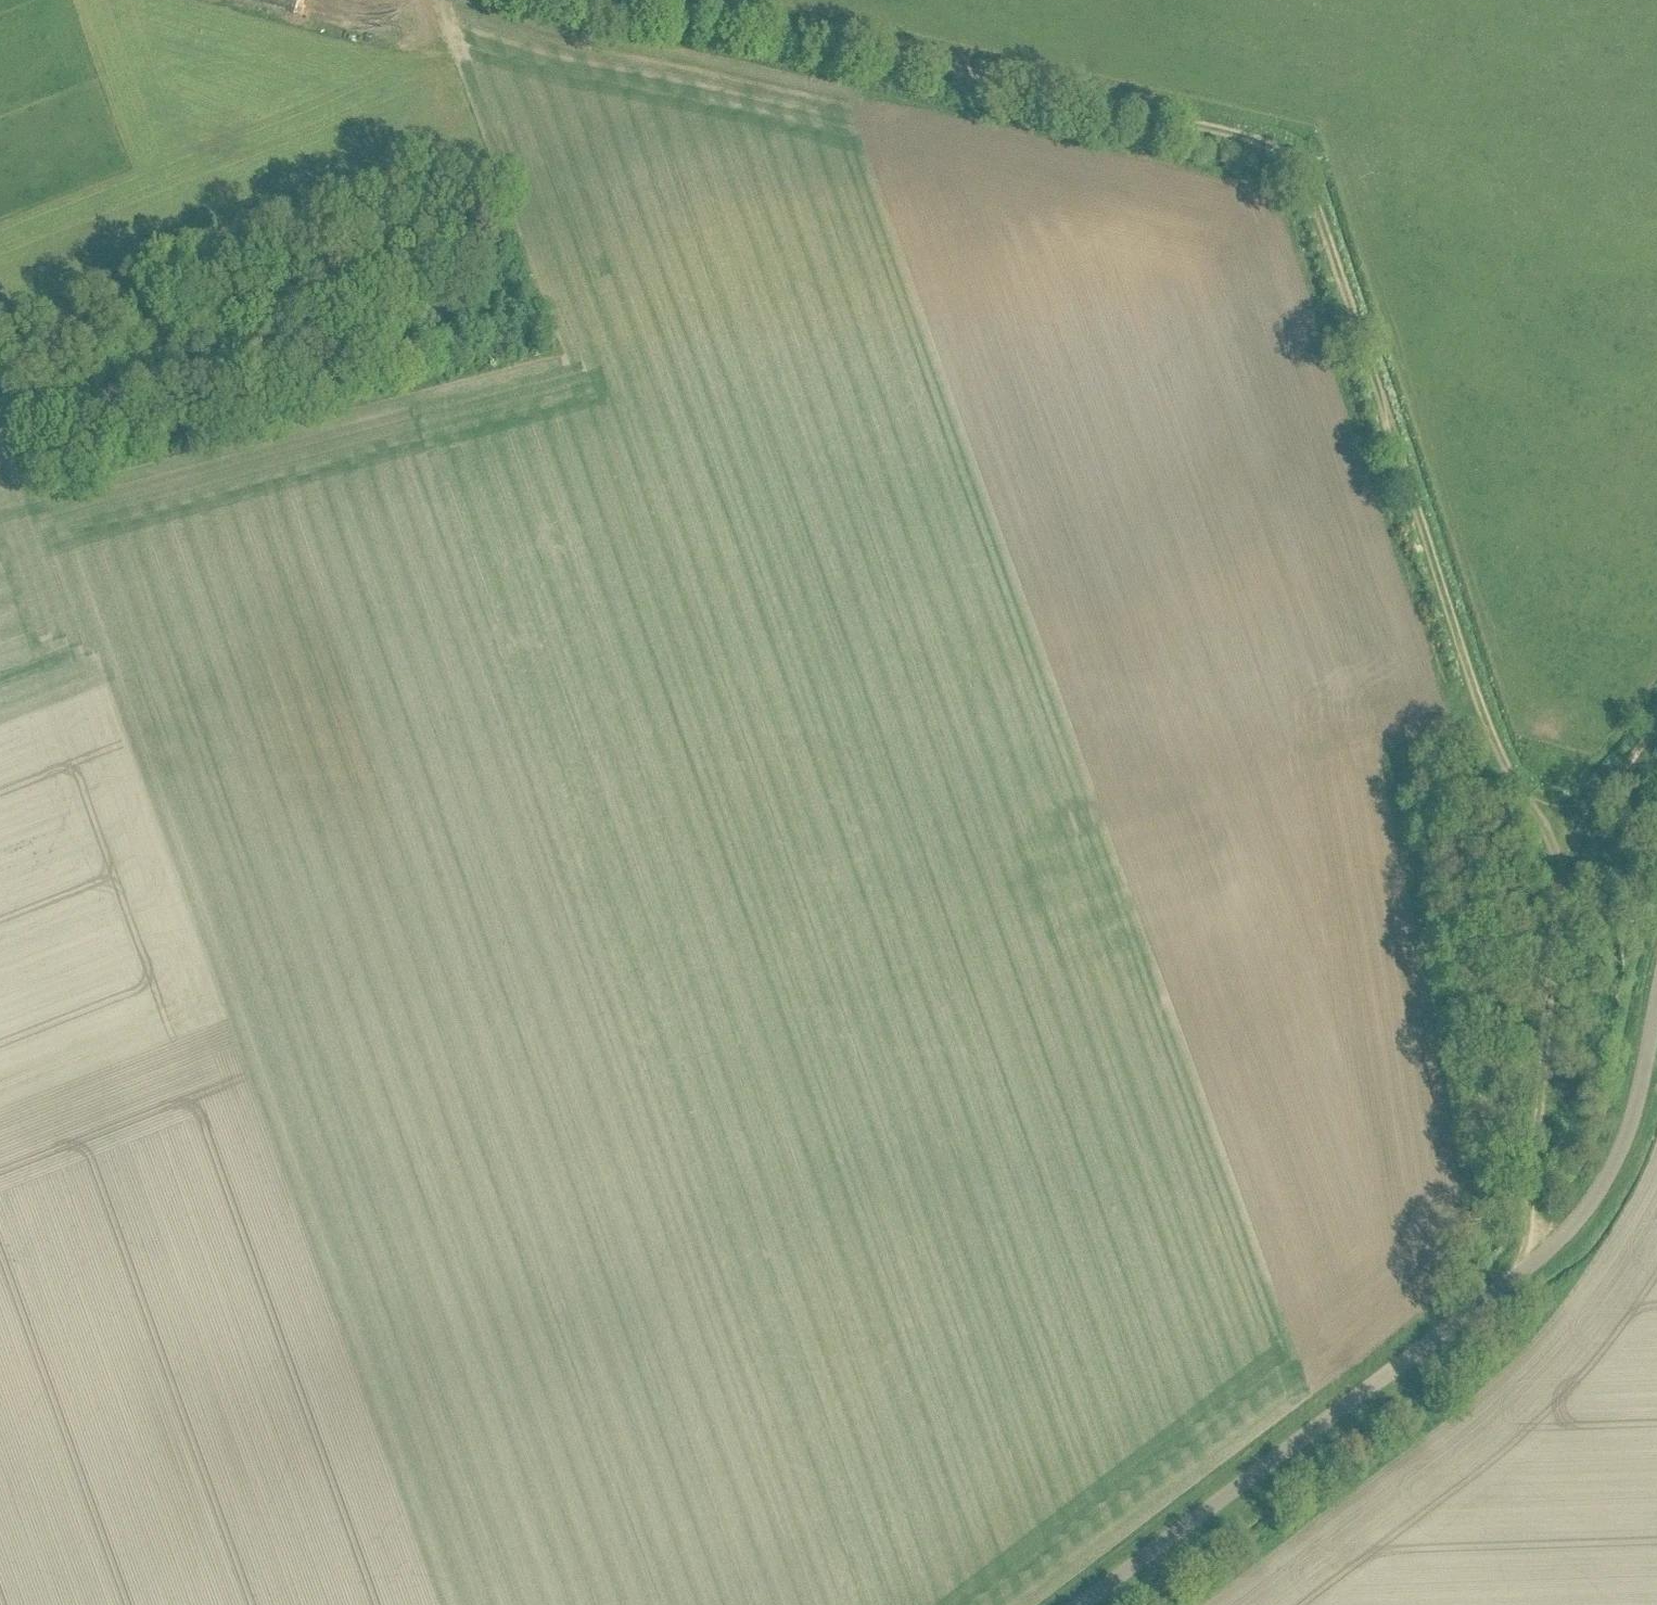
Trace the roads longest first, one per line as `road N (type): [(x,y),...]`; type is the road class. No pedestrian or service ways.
road 1 (track): [(1570,864),(1511,786),(1485,728),(1300,175),(1260,143),(631,0)]
road 2 (unclassified): [(1081,1604),(1462,1320),(1569,1230),(1625,1139),(1656,1004)]
road 3 (track): [(1541,1256),(1537,1214),(1557,924),(1570,864)]
road 4 (track): [(1570,864),(1602,793),(1656,728)]

